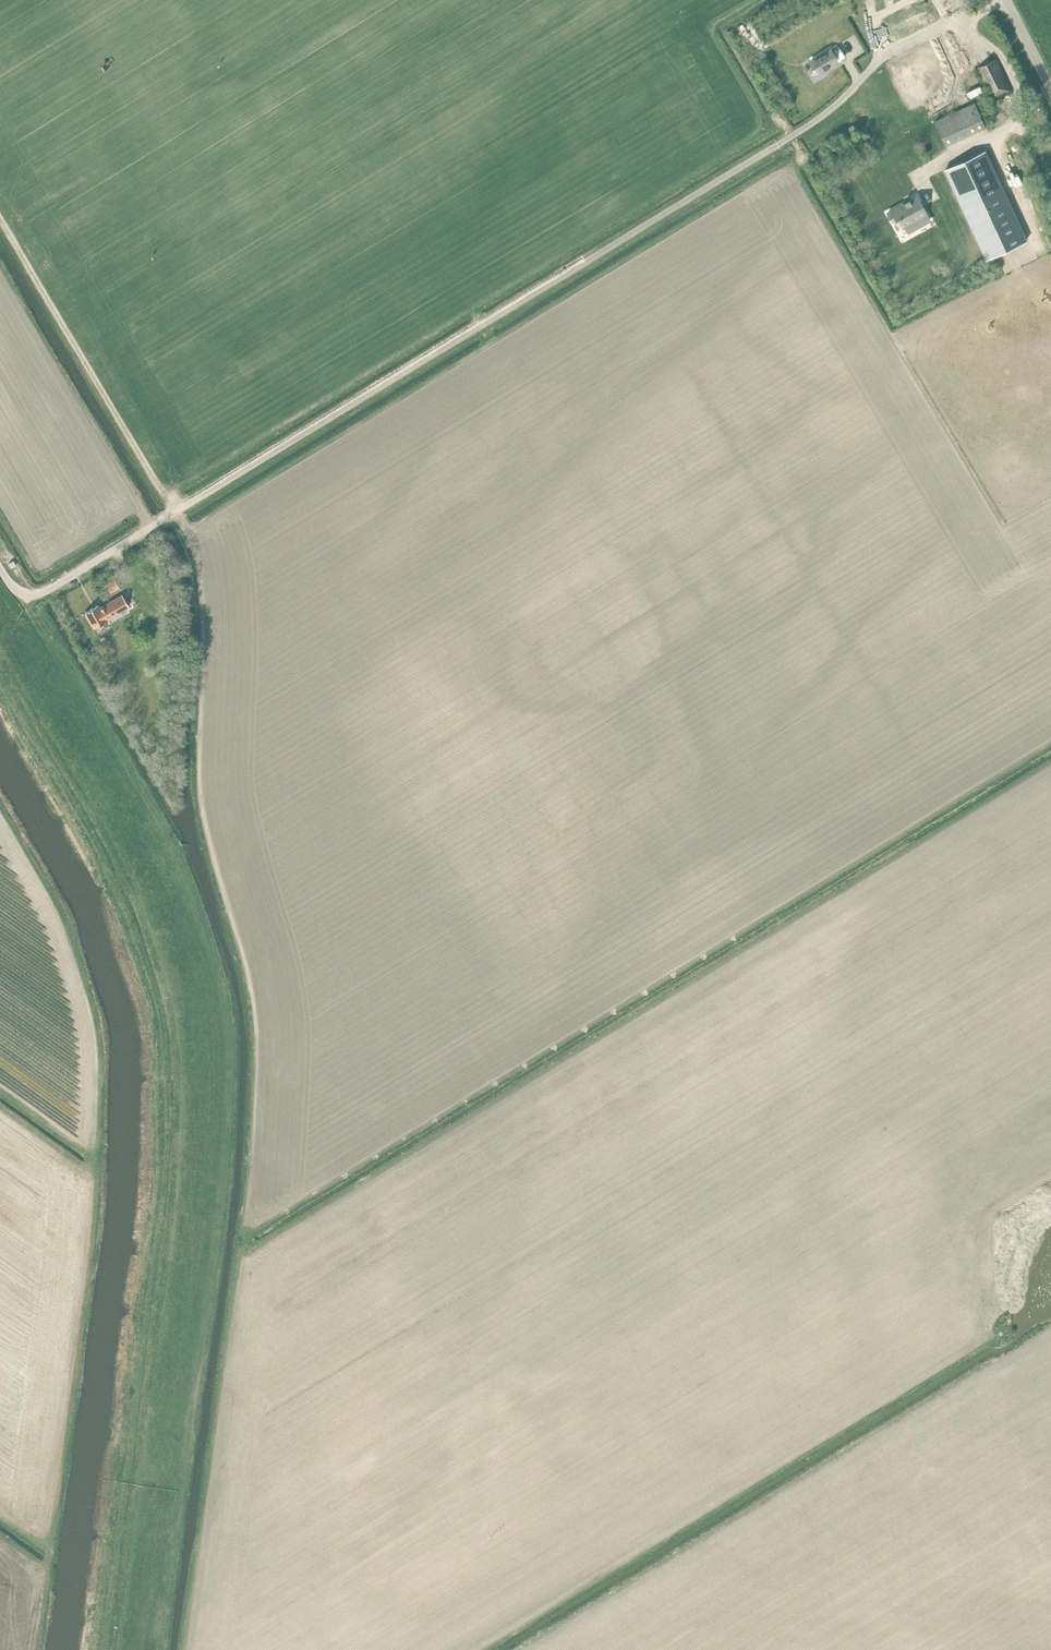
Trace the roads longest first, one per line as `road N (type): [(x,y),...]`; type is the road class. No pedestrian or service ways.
road 1 (unclassified): [(166,518),(797,132)]
road 2 (unclassified): [(166,518),(40,595),(16,592),(0,565)]

